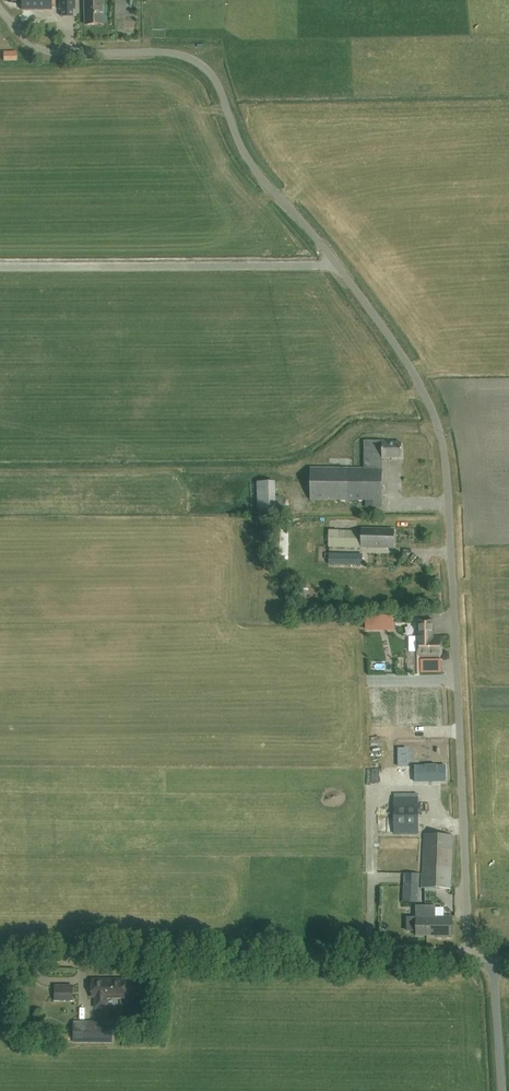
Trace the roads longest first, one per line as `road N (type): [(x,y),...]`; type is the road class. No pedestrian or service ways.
road 1 (unclassified): [(470,958),(438,418),(336,264),(247,159),(210,72),(178,54),(41,50),(0,8)]
road 2 (unclassified): [(470,958),(0,955)]
road 3 (unclassified): [(500,1090),(493,958)]

